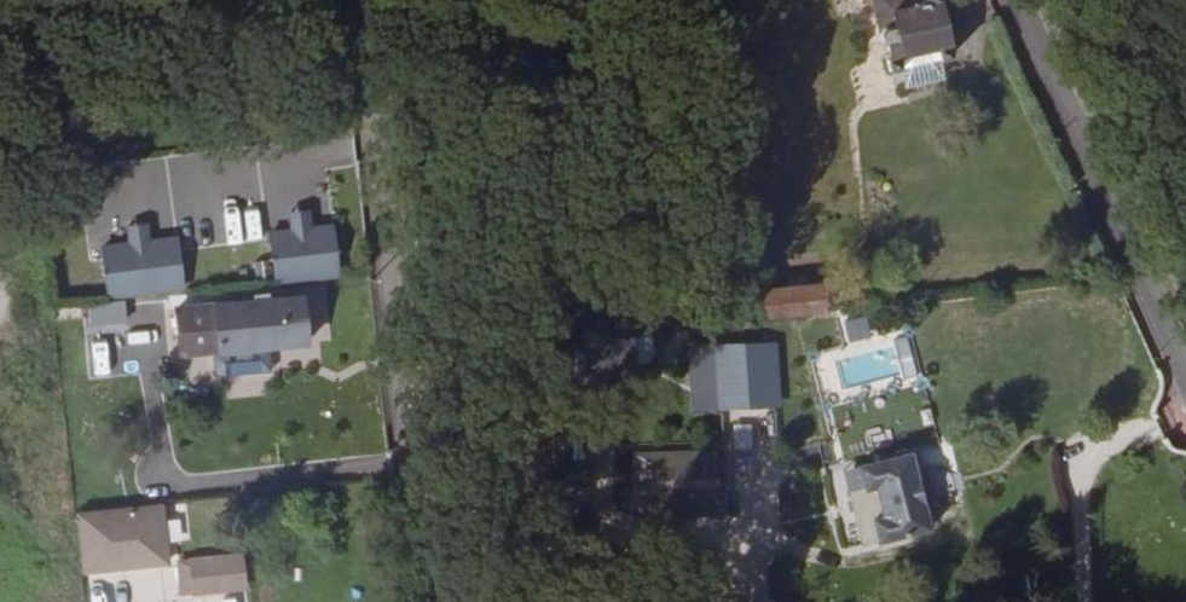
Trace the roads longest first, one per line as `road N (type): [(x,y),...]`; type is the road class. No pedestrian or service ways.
road 1 (unclassified): [(365,0),(431,601)]
road 2 (secondary): [(1185,397),(1006,0)]
road 3 (track): [(172,0),(0,19)]

